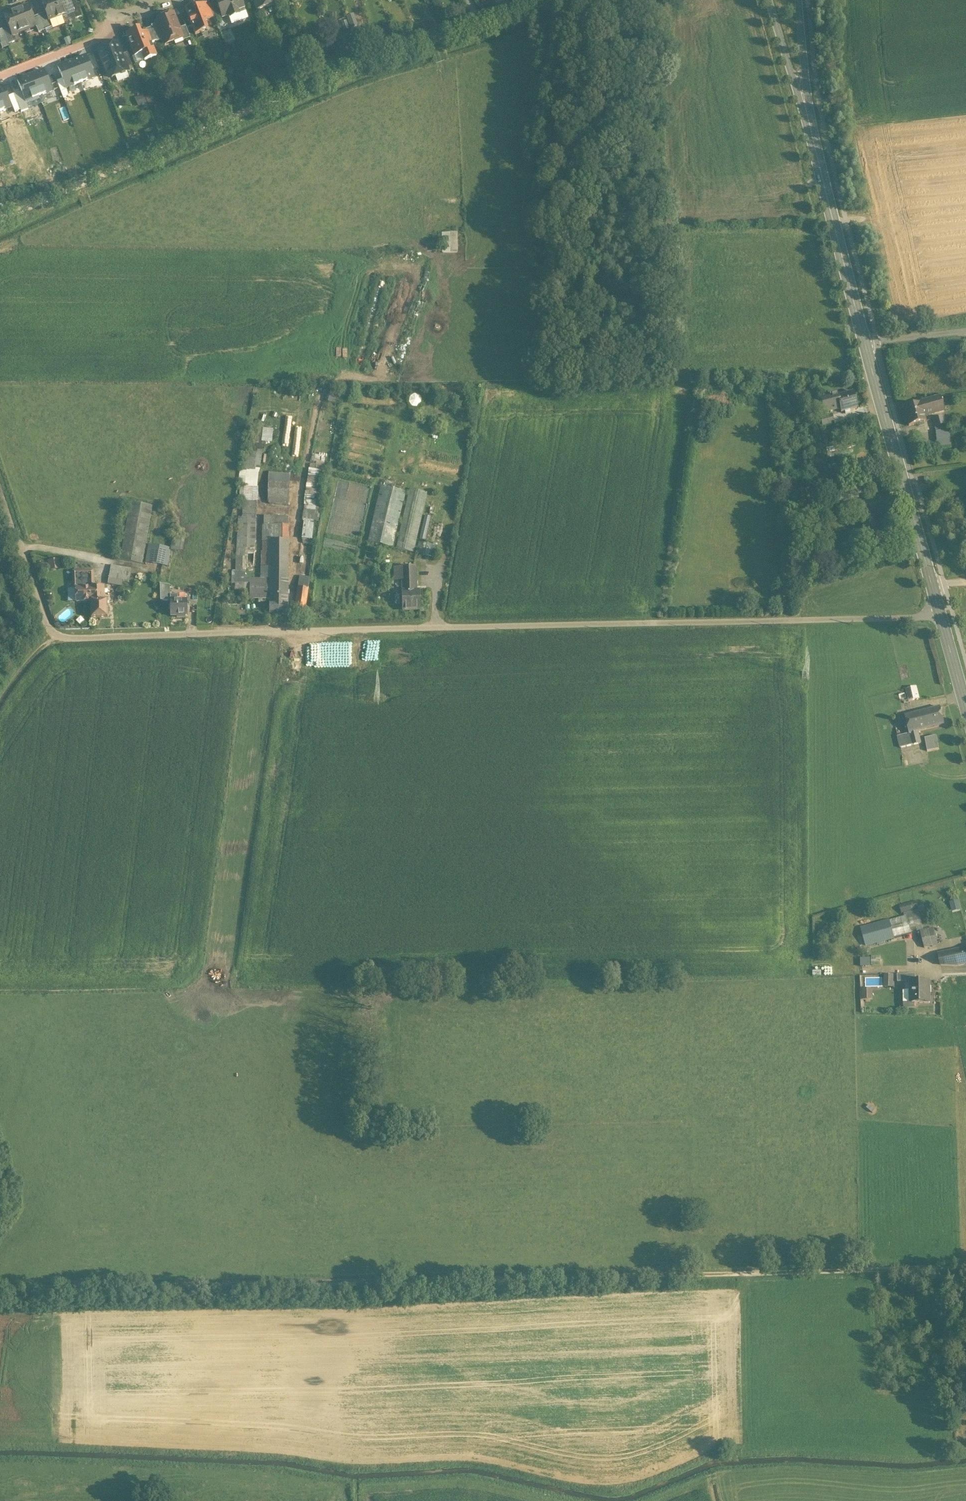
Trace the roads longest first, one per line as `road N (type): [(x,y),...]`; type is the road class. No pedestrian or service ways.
road 1 (track): [(942,611),(55,642),(0,494)]
road 2 (track): [(0,1289),(965,1267)]
road 3 (track): [(549,0),(362,64),(0,220)]
road 4 (tertiary): [(965,693),(810,125)]
road 5 (track): [(285,633),(301,477)]
road 6 (residential): [(0,77),(101,37),(112,16)]
road 7 (tertiary): [(770,0),(810,125)]
road 8 (tertiary): [(810,125),(797,0)]

